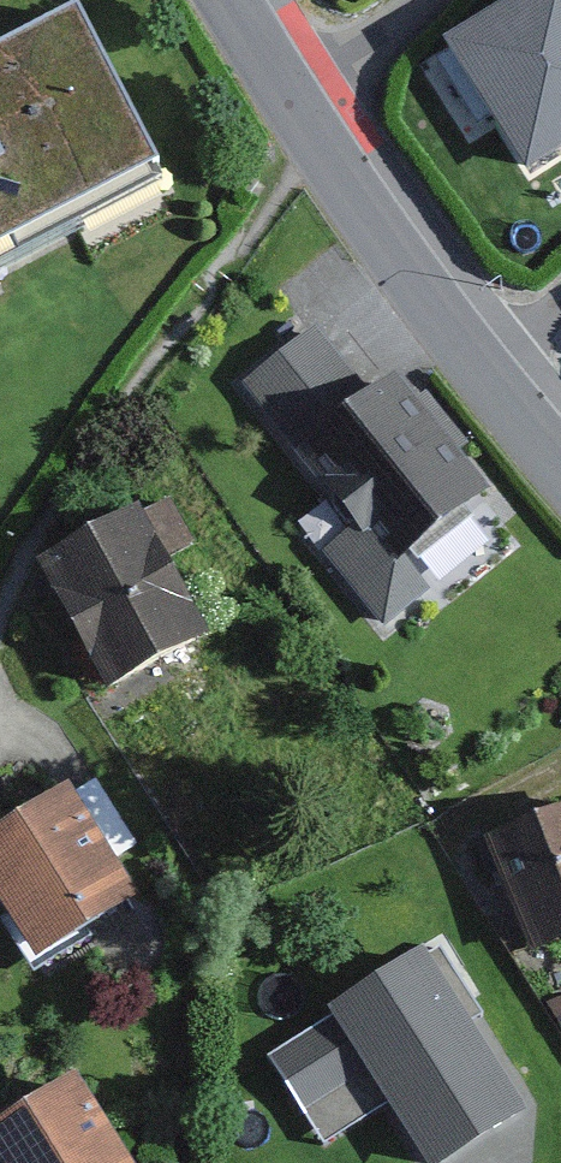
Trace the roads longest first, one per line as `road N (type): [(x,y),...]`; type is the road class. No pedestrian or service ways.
road 1 (residential): [(560,470),(308,136)]
road 2 (residential): [(308,136),(423,0)]
road 3 (residential): [(308,136),(226,0)]

